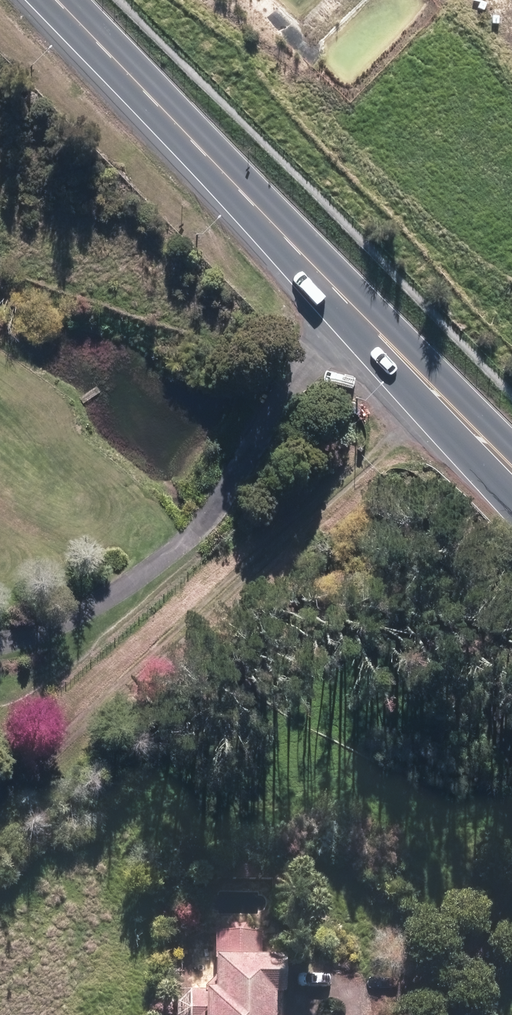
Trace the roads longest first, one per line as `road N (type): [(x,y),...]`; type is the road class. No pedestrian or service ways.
road 1 (secondary): [(511,483),(56,0)]
road 2 (track): [(405,370),(302,525),(0,791)]
road 3 (track): [(349,310),(263,418),(189,535),(100,606),(0,649)]

